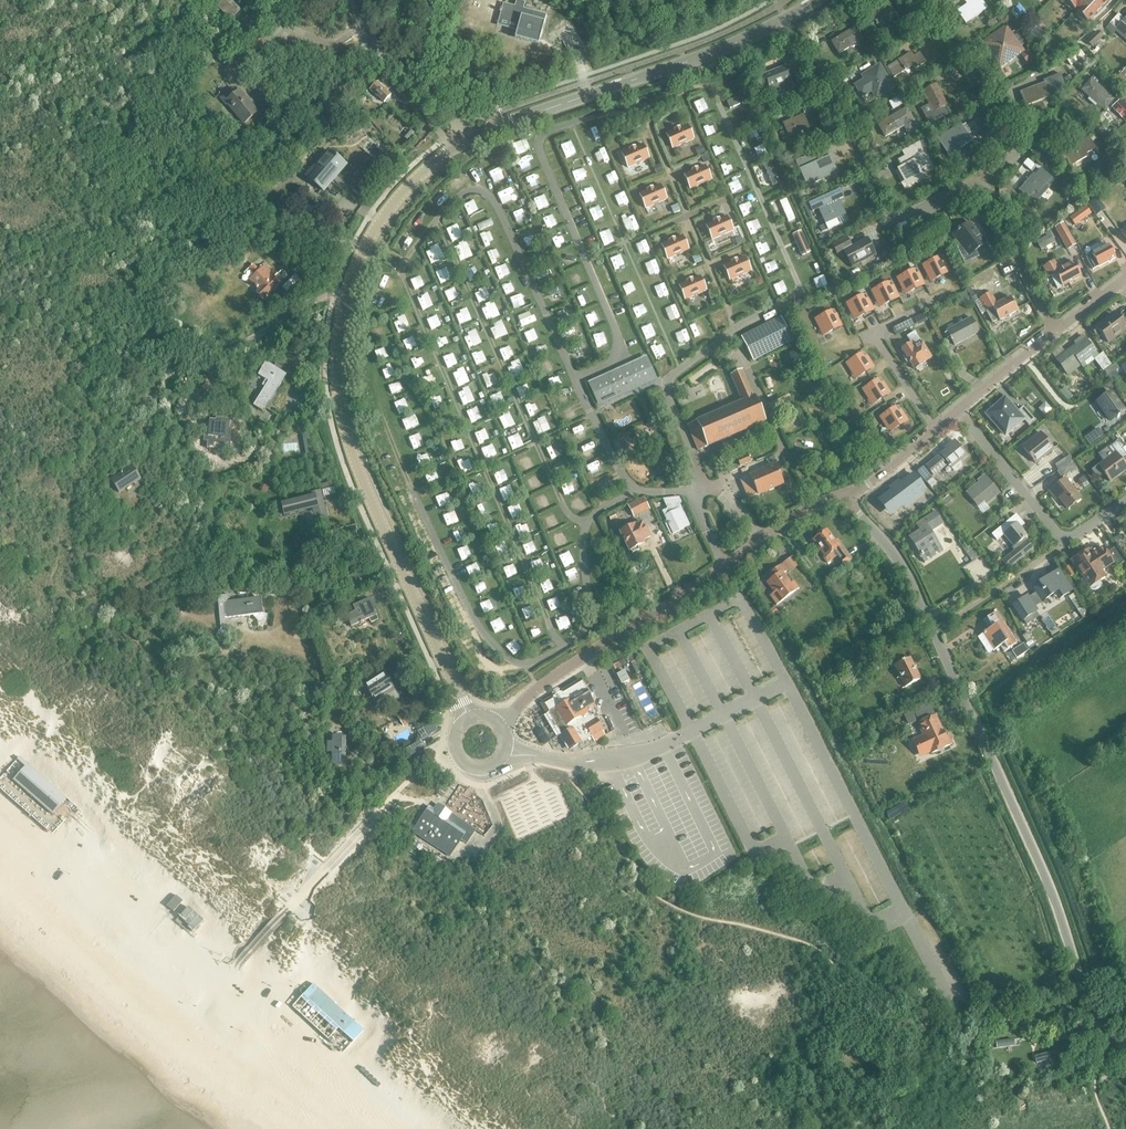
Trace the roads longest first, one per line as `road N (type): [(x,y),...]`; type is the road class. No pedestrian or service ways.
road 1 (tertiary): [(469,719),(353,455),(337,358),(349,288),(369,242),(415,182),(471,139)]
road 2 (unclassified): [(499,725),(529,695),(800,513),(842,495)]
road 3 (unclassified): [(1125,1052),(1083,984),(1047,882),(964,700)]
road 4 (tertiary): [(815,0),(738,43),(471,139)]
road 5 (residential): [(982,181),(892,222),(797,40)]
road 6 (residential): [(1125,502),(1064,543),(958,411)]
road 7 (residential): [(964,700),(906,575),(842,495)]
road 8 (residential): [(920,0),(1020,141),(1021,155),(982,181)]
road 9 (residential): [(982,181),(1054,333)]
road 10 (unclassified): [(471,139),(365,26)]
road 11 (residential): [(842,495),(866,485),(958,411)]
road 12 (residential): [(958,411),(1054,333)]

